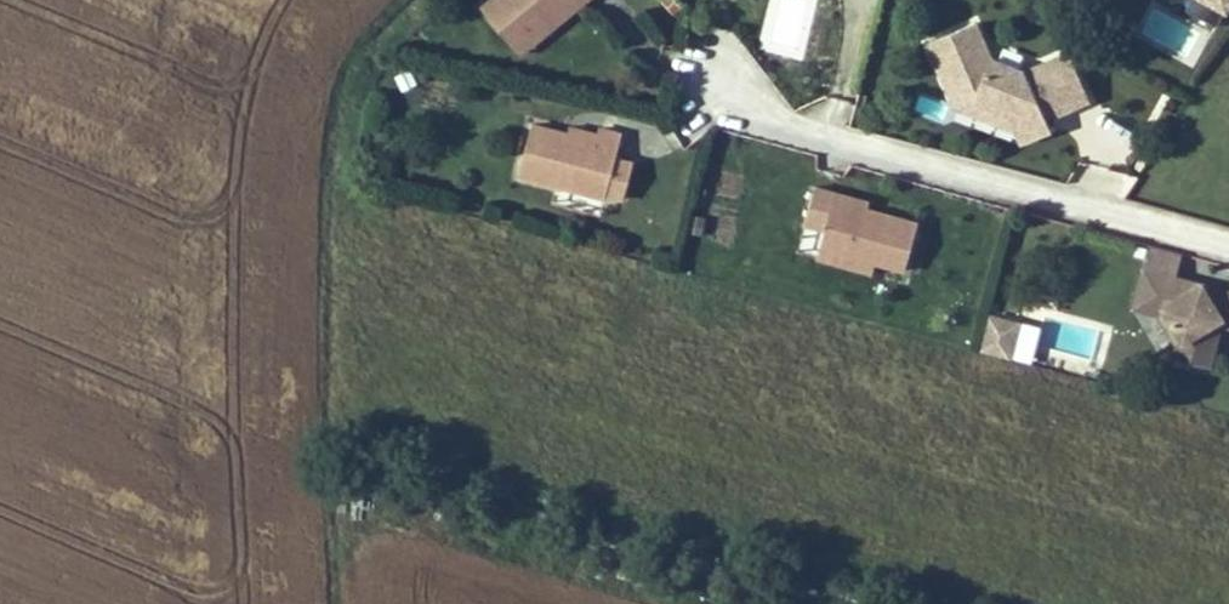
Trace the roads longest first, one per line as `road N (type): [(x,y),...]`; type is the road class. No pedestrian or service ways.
road 1 (residential): [(720,81),(790,128),(1228,247)]

